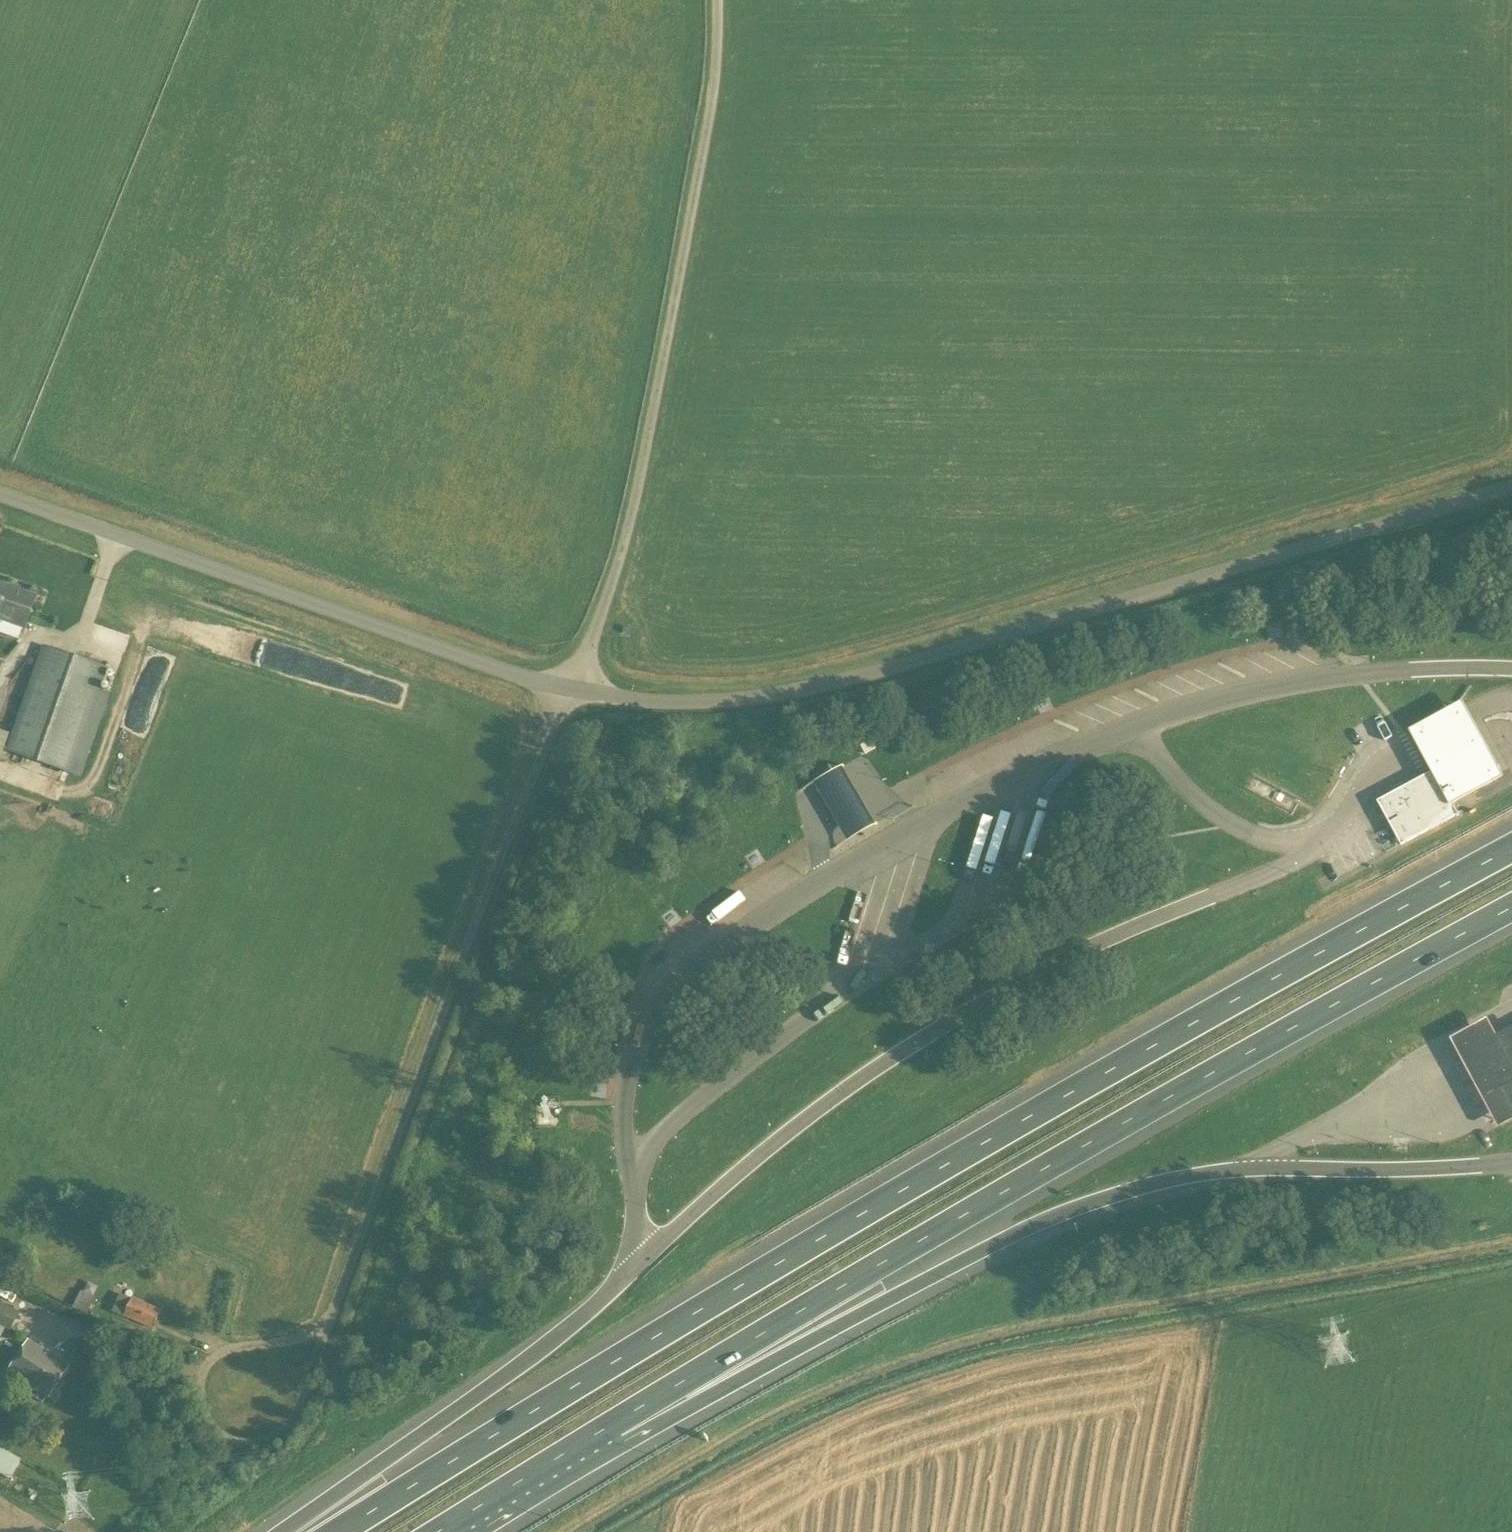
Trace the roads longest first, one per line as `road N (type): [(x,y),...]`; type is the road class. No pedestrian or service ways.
road 1 (motorway): [(1511,850),(815,1238),(342,1531)]
road 2 (motorway): [(609,1428),(1089,1143),(1511,909)]
road 3 (unclassified): [(1511,486),(812,687),(681,702),(573,688)]
road 4 (unclassified): [(573,688),(620,556),(645,453),(712,97),(717,0)]
road 5 (motorway): [(609,1428),(726,1384),(1025,1228),(1158,1183),(1256,1168)]
road 6 (unclassified): [(323,1336),(573,688)]
road 7 (unclassified): [(573,688),(0,490)]
road 8 (motorway): [(625,1275),(582,1324),(299,1531)]
road 9 (unclassified): [(323,1336),(221,1350),(192,1386),(198,1431),(214,1444),(266,1443),(291,1421),(321,1358)]
road 10 (motorway): [(442,1531),(609,1428)]

